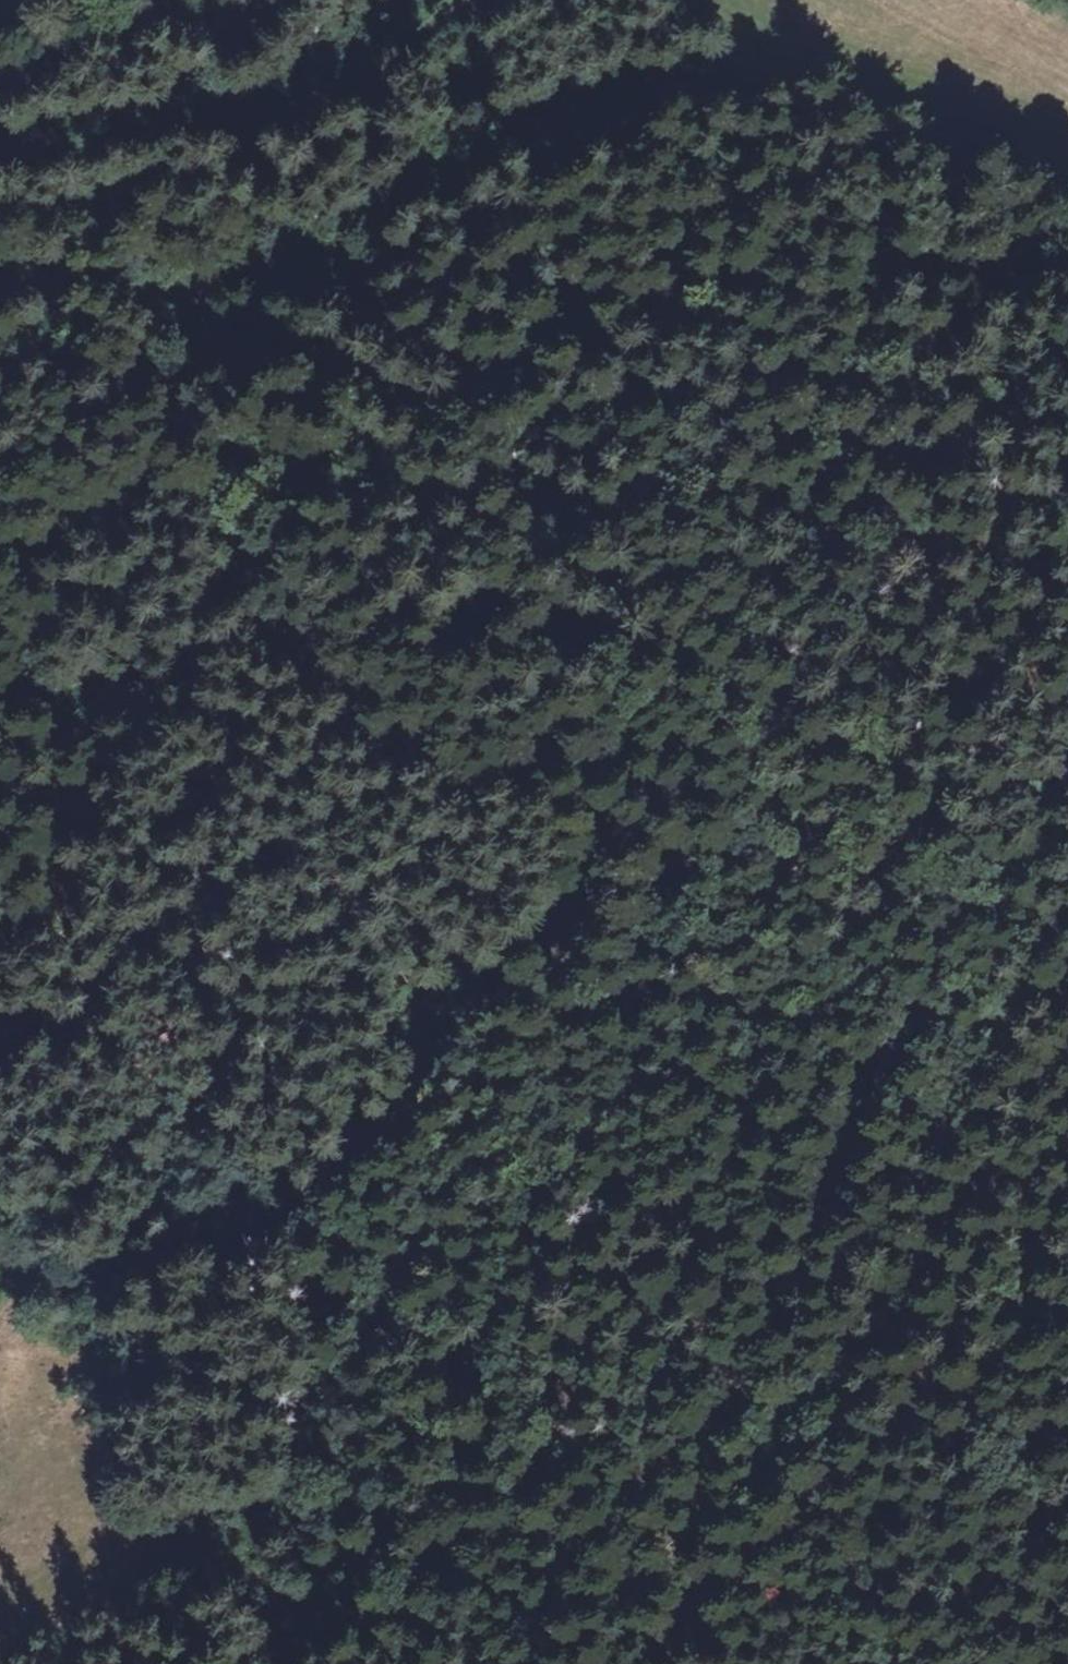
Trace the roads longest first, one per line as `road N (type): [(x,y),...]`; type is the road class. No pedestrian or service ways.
road 1 (track): [(468,0),(309,96),(0,154)]

